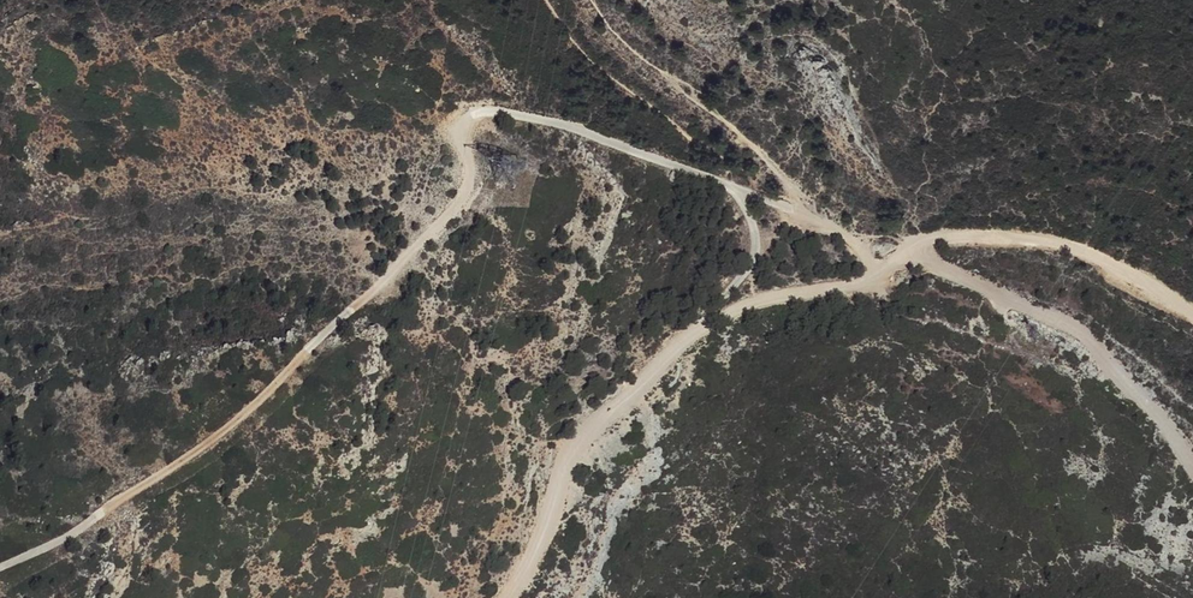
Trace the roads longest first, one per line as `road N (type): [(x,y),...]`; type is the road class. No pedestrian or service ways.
road 1 (track): [(0,568),(70,536),(239,421),(456,207),(471,173),(468,120),(482,110),(581,131),(789,208),(853,234),(881,274)]
road 2 (track): [(1192,316),(1090,254),(1008,237),(938,239),(916,247),(871,285),(738,310),(701,328),(577,446),(539,570),(516,597)]
road 3 (track): [(546,0),(593,66),(715,151),(743,138),(802,189),(820,220)]
road 4 (track): [(1192,467),(1142,397),(1091,349),(937,270),(916,247)]
road 5 (track): [(736,188),(755,255),(701,328)]

